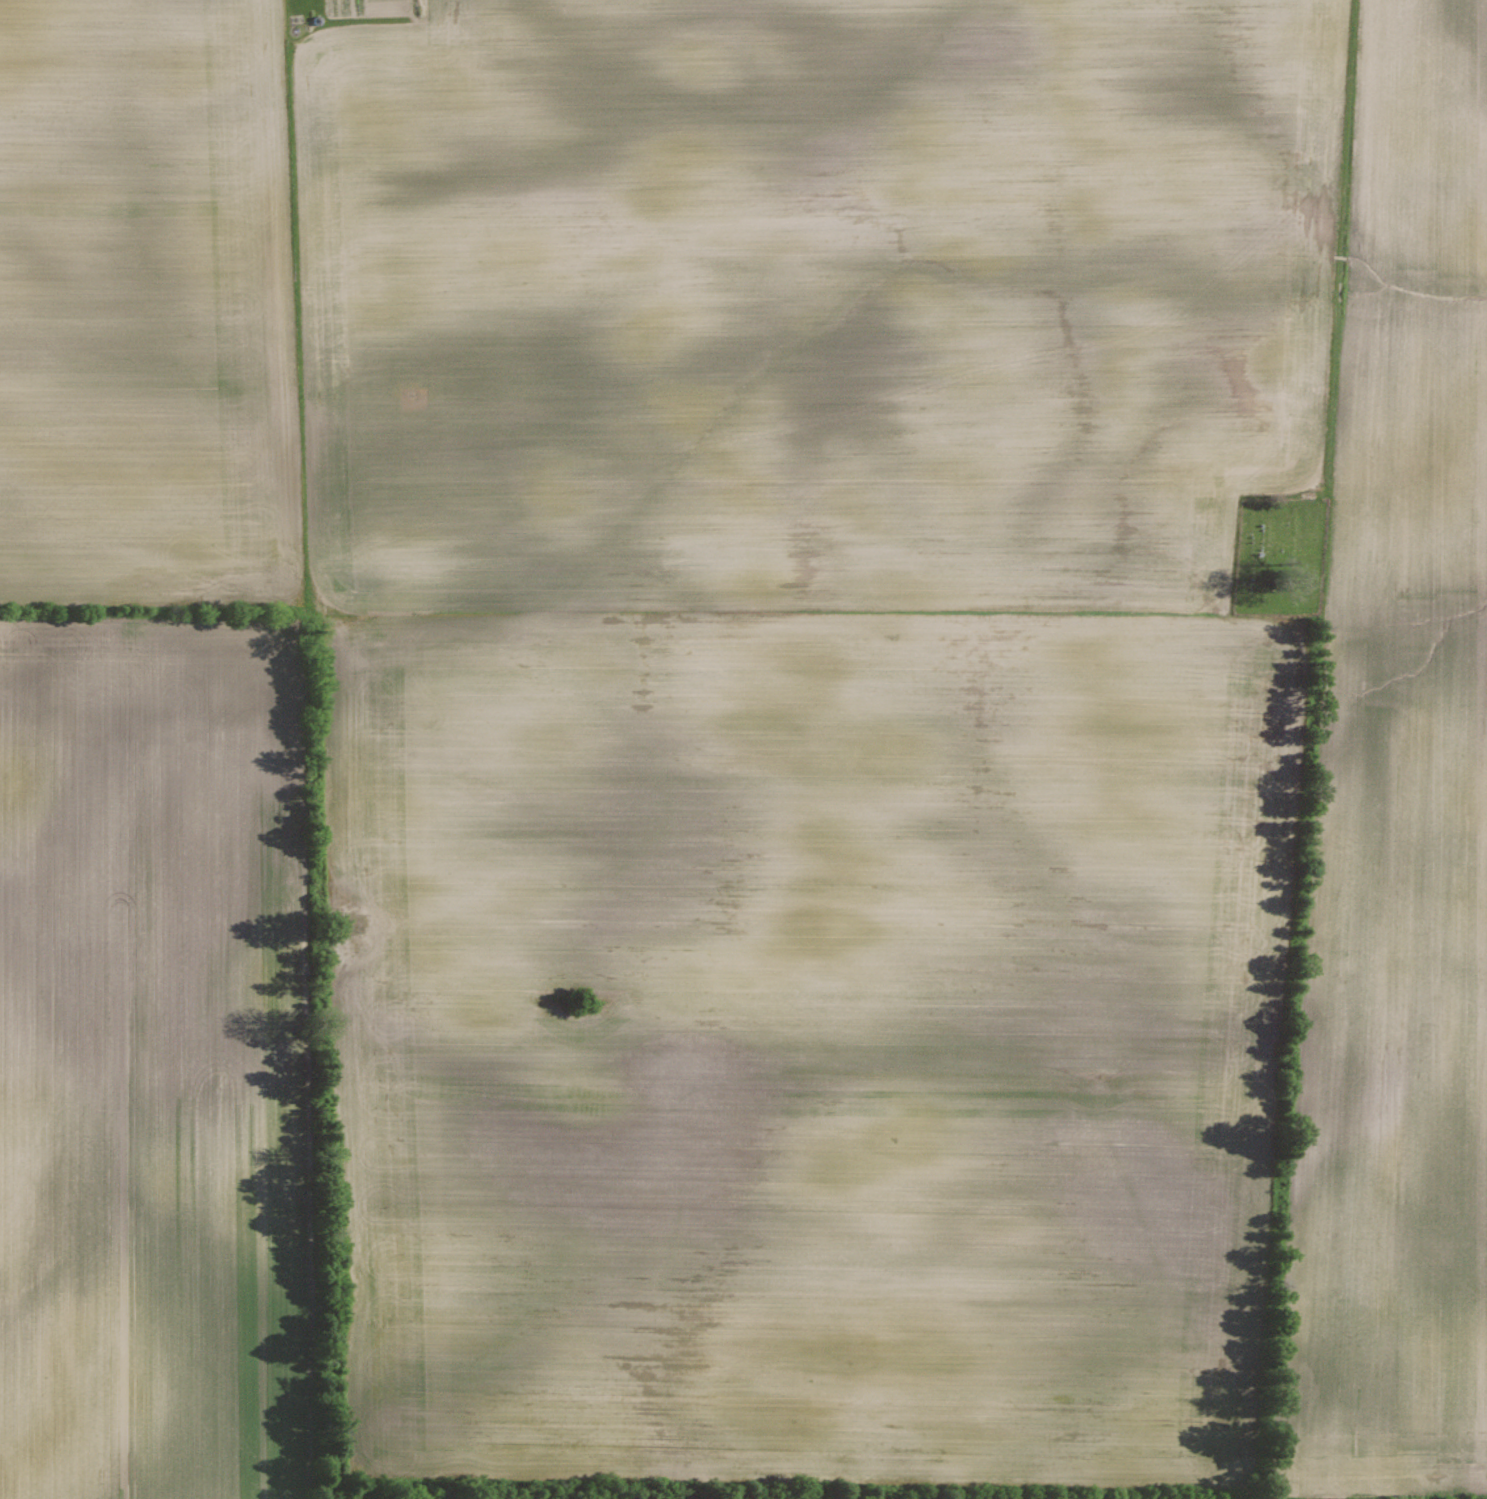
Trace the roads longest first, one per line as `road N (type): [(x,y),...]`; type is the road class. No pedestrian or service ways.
road 1 (residential): [(1342,0),(1298,446)]

